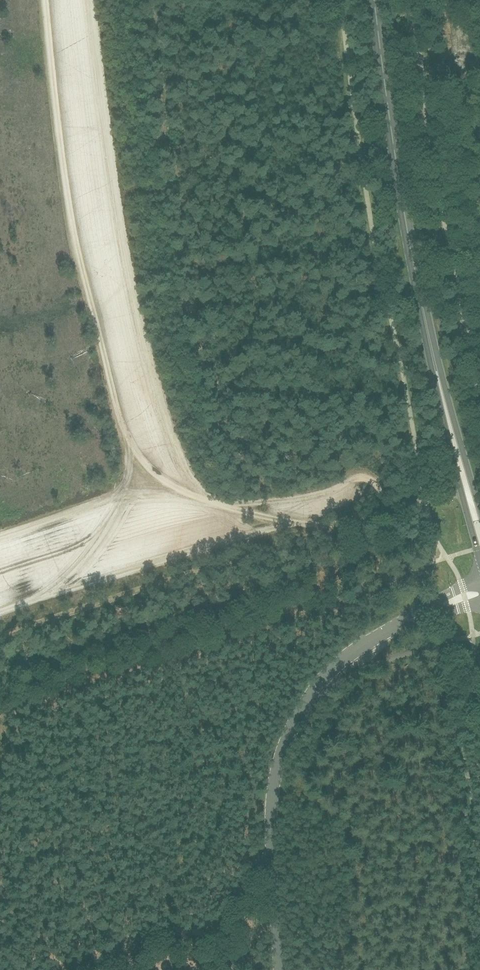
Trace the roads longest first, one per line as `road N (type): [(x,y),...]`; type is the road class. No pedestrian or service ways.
road 1 (secondary): [(479,536),(416,280),(374,0)]
road 2 (tertiary): [(279,969),(271,804),(276,770),(304,705),(352,652),(479,591)]
road 3 (track): [(197,969),(208,940),(190,931),(62,969)]

